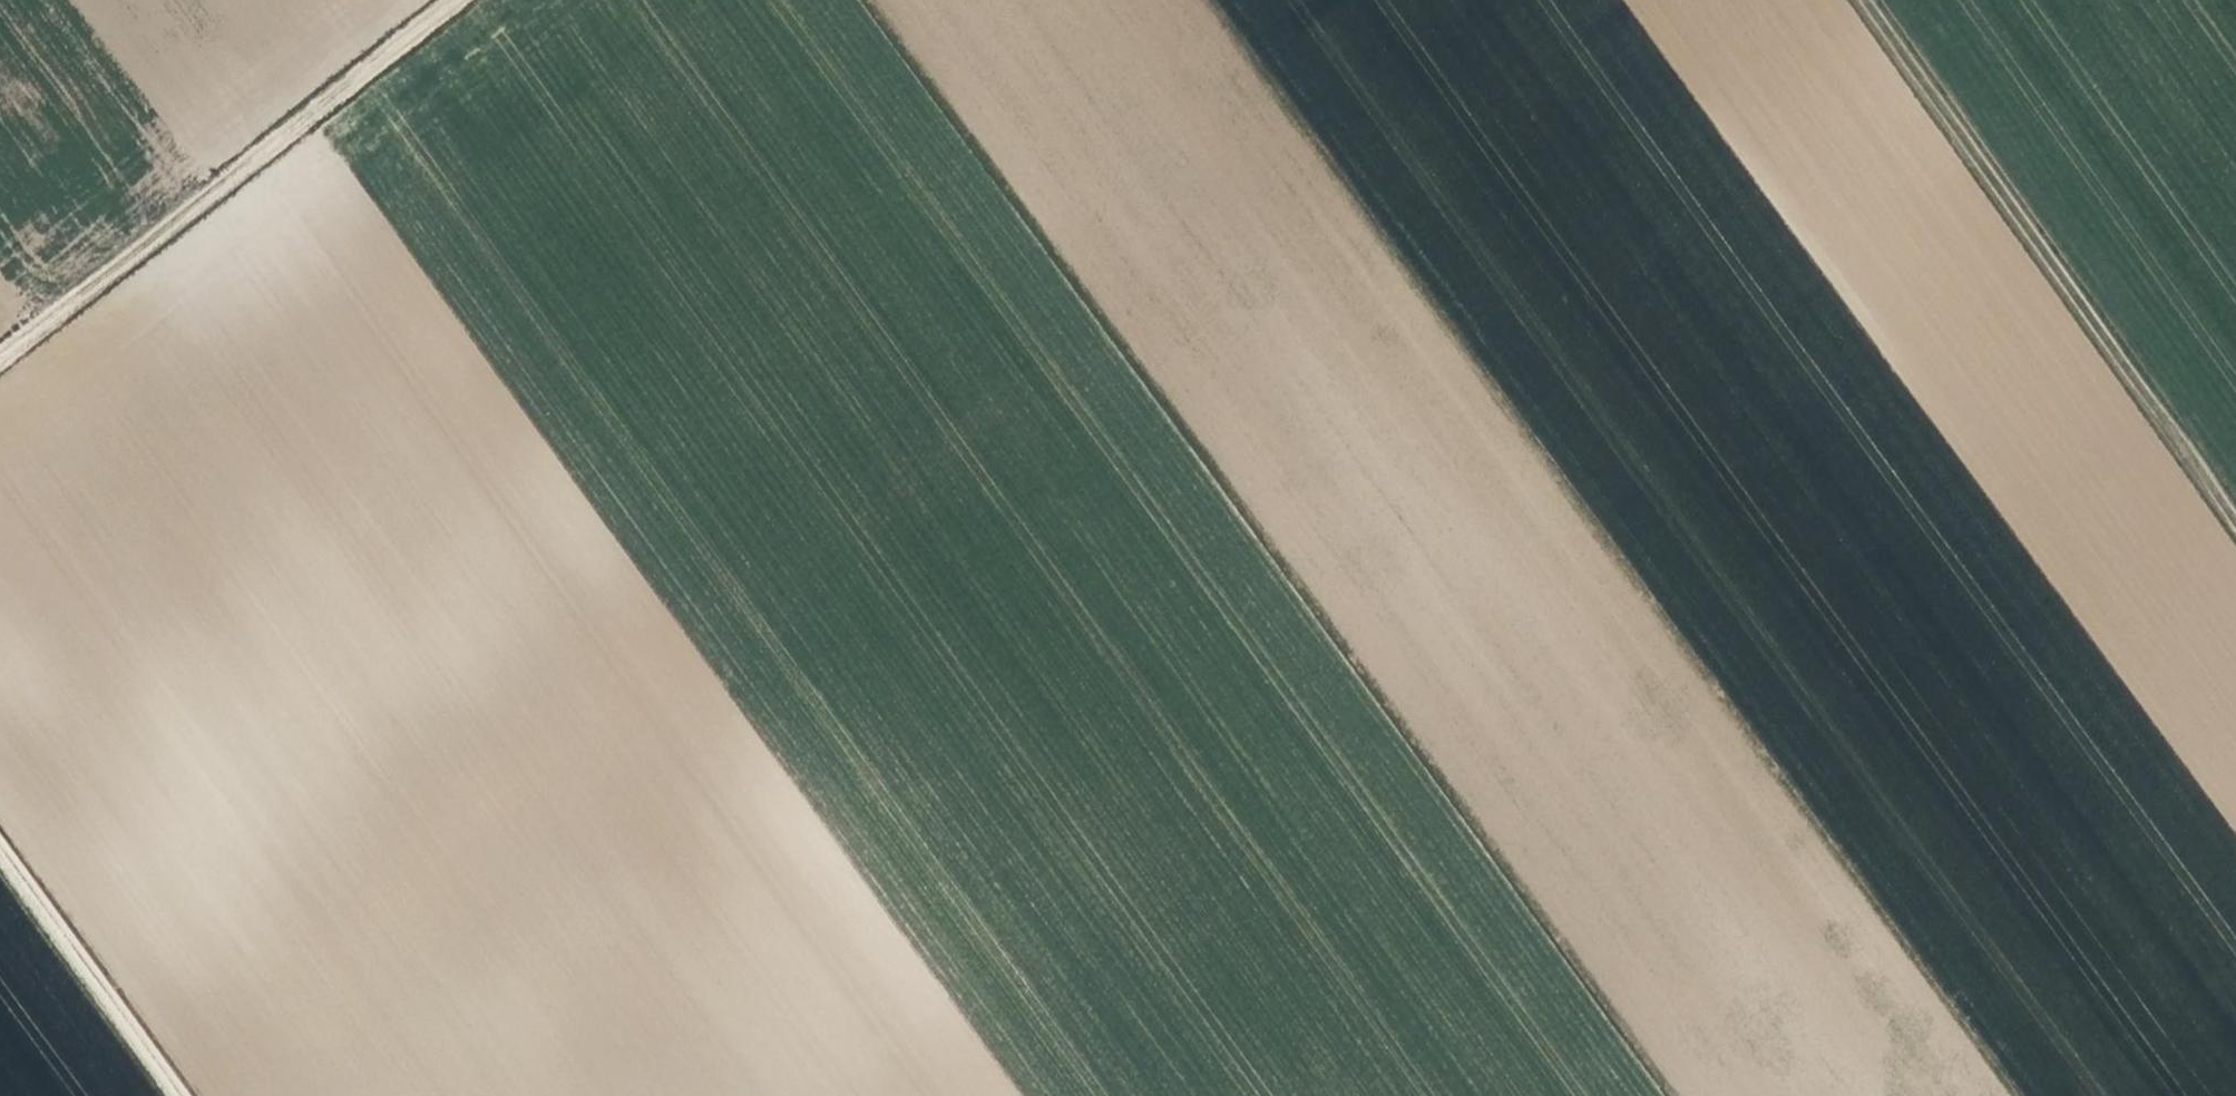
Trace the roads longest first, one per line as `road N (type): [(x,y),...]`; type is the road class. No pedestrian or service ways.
road 1 (track): [(2235,509),(1873,0)]
road 2 (track): [(0,354),(454,0)]
road 3 (track): [(182,1095),(0,851)]

